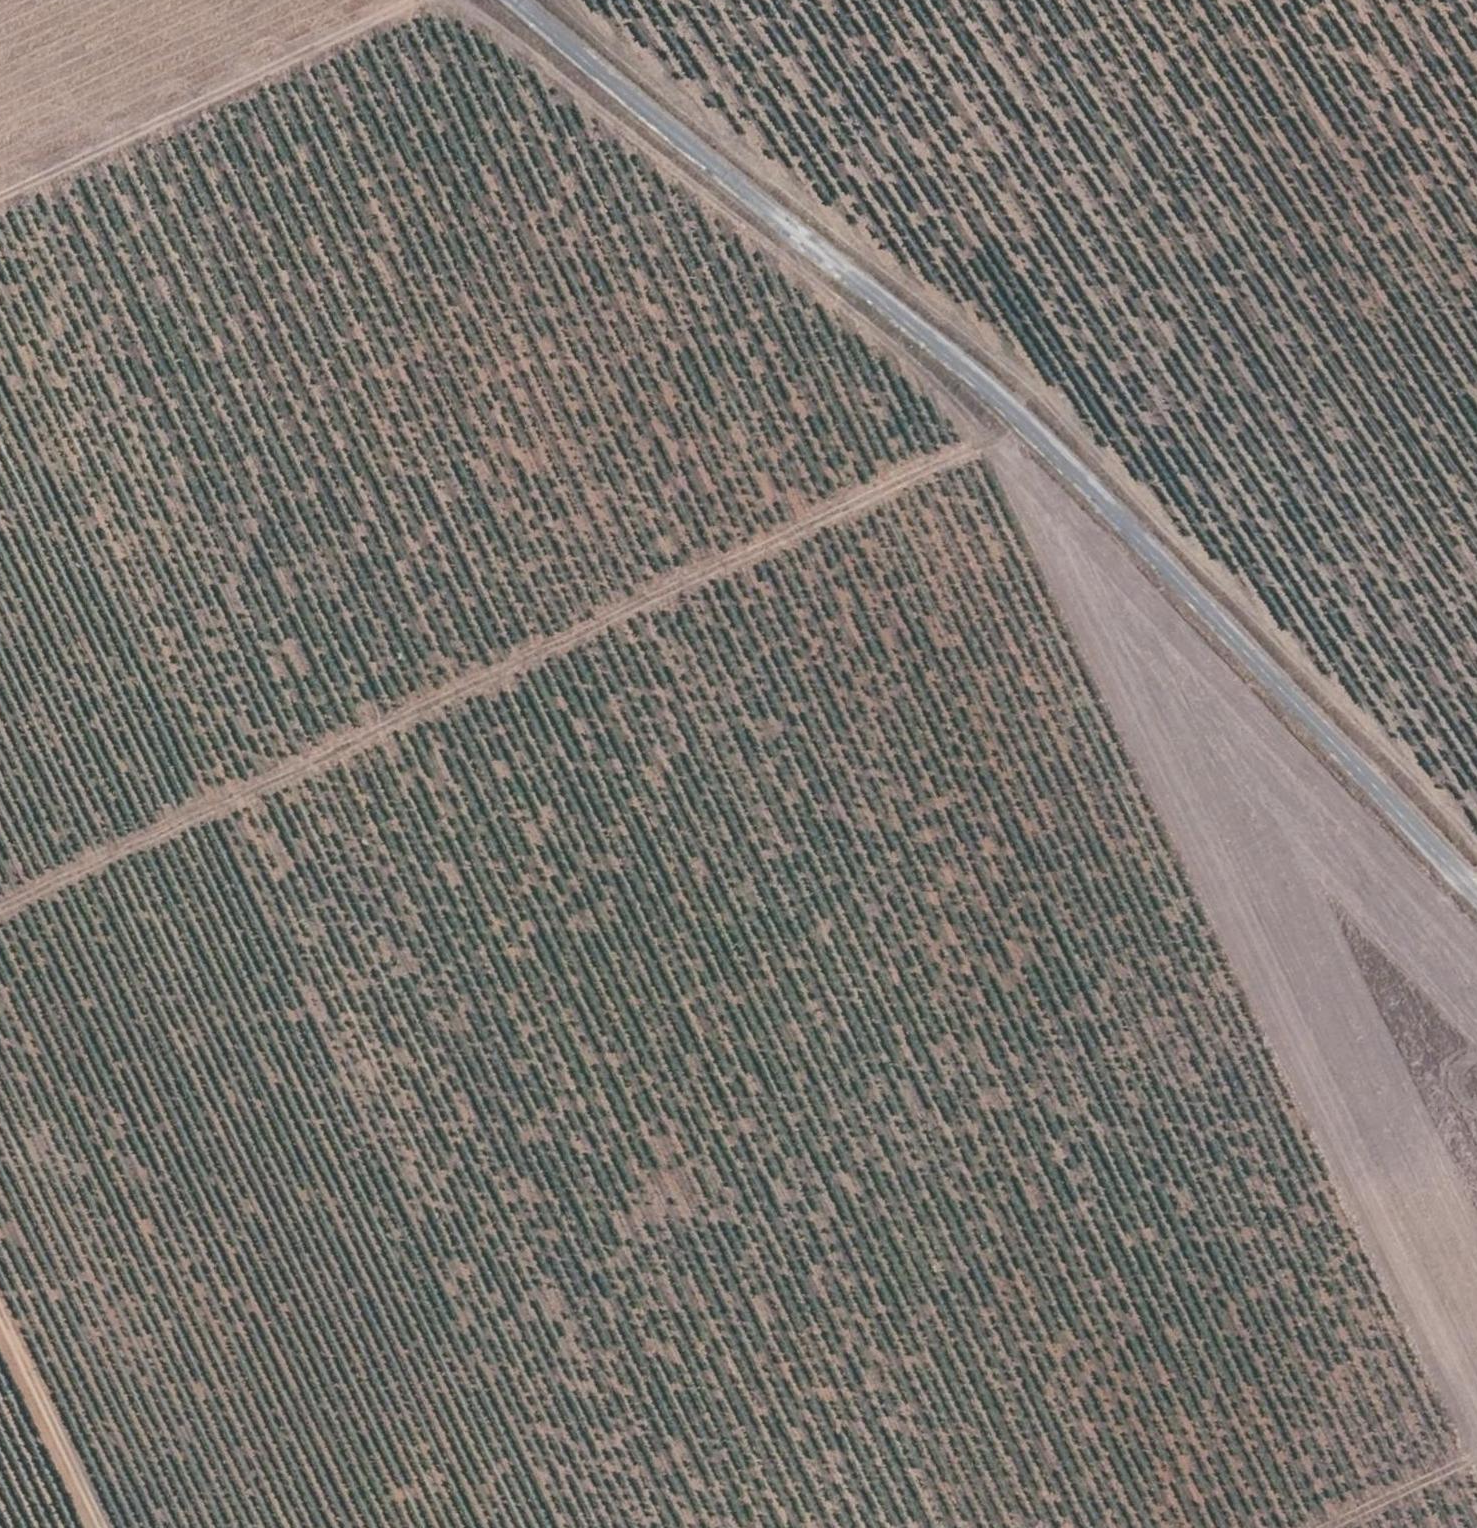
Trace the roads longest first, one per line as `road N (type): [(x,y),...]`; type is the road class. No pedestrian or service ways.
road 1 (tertiary): [(1476,891),(1066,468),(516,0)]
road 2 (track): [(0,196),(421,0)]
road 3 (track): [(110,1527),(0,1302)]
road 4 (track): [(1329,1527),(1465,1463)]

